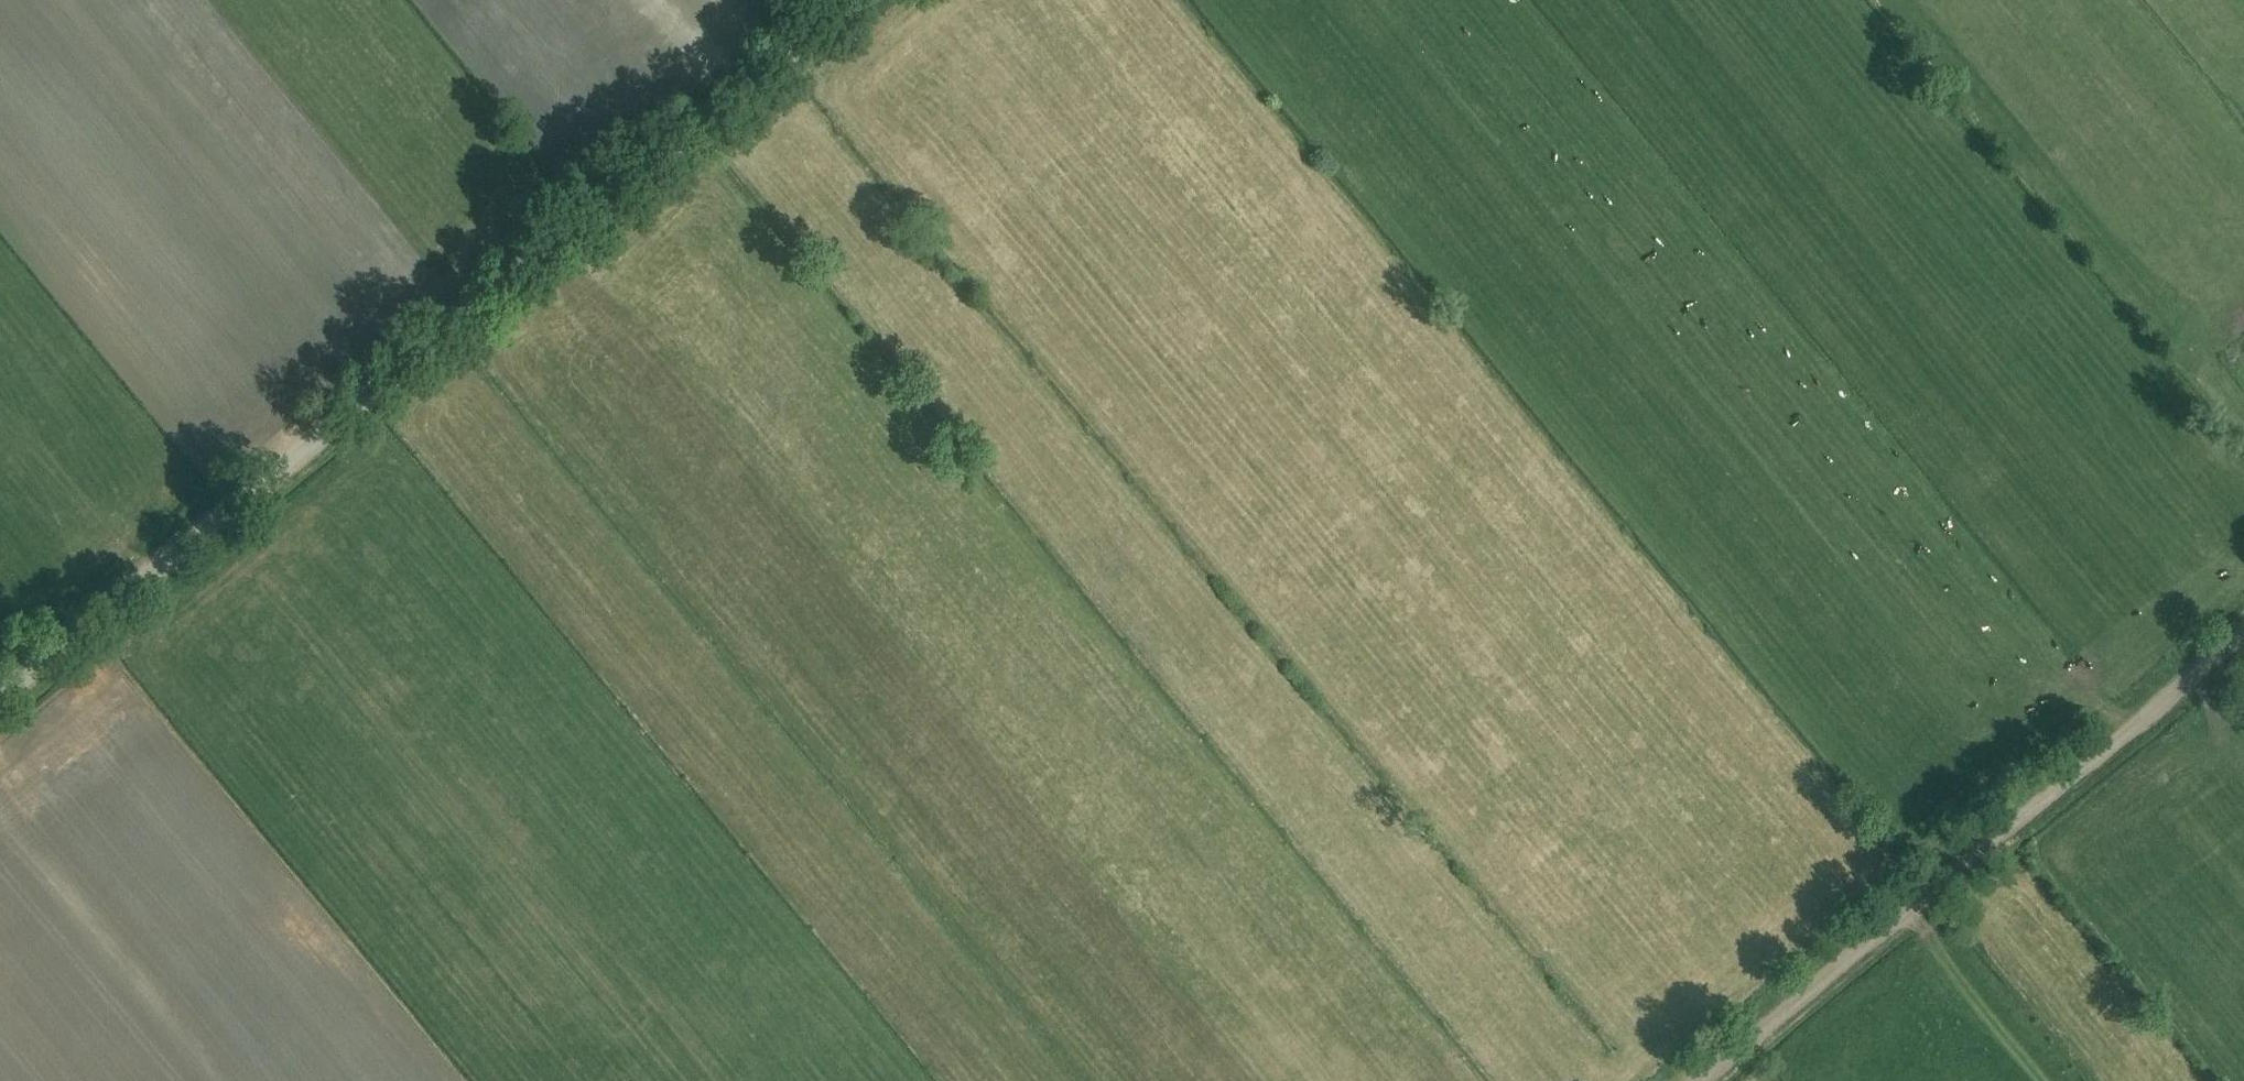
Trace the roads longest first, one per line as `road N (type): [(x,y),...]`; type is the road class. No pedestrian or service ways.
road 1 (unclassified): [(0,693),(852,0)]
road 2 (track): [(1691,1080),(2243,629)]

